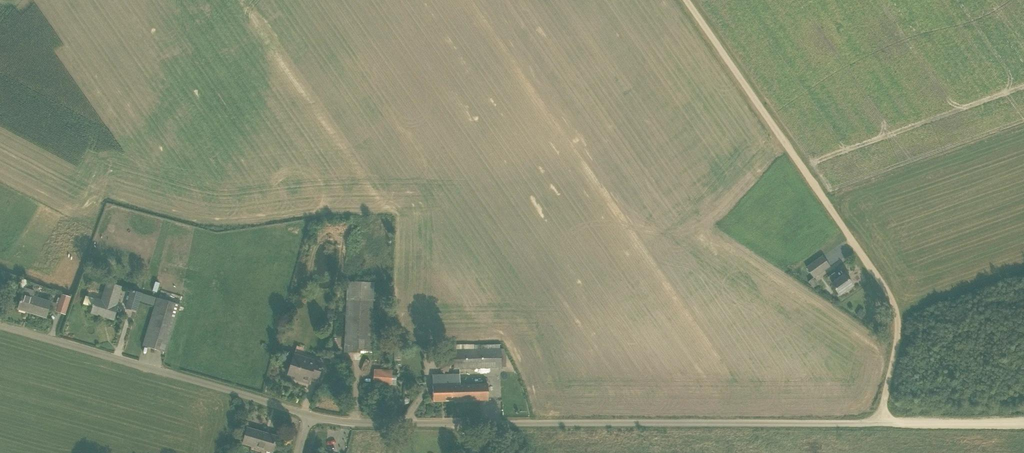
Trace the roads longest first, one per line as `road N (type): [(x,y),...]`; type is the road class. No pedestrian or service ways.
road 1 (unclassified): [(880,423),(360,424),(310,415)]
road 2 (track): [(880,423),(899,336),(893,300),(686,0)]
road 3 (unclassified): [(310,415),(0,326)]
road 4 (track): [(880,423),(1023,421)]
road 5 (track): [(1023,267),(898,312)]

